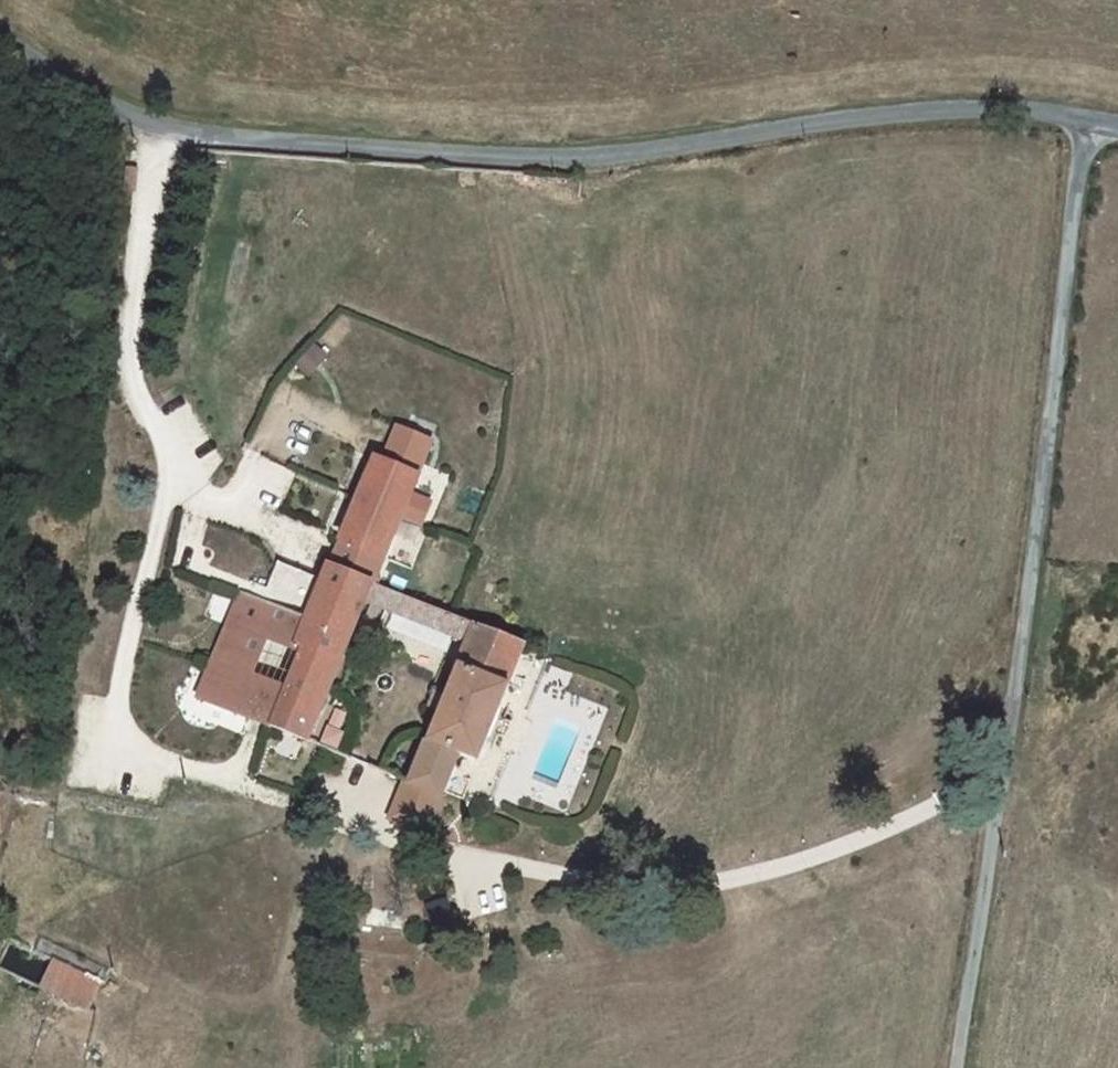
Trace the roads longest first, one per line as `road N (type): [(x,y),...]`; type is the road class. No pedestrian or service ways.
road 1 (track): [(999,778),(763,877),(653,884),(431,848),(166,735),(215,526),(140,381),(138,284),(158,133)]
road 2 (unclassified): [(1090,114),(900,114),(576,162),(274,143),(158,133),(0,42)]
road 3 (unclassified): [(1090,114),(1032,577),(955,1067)]

